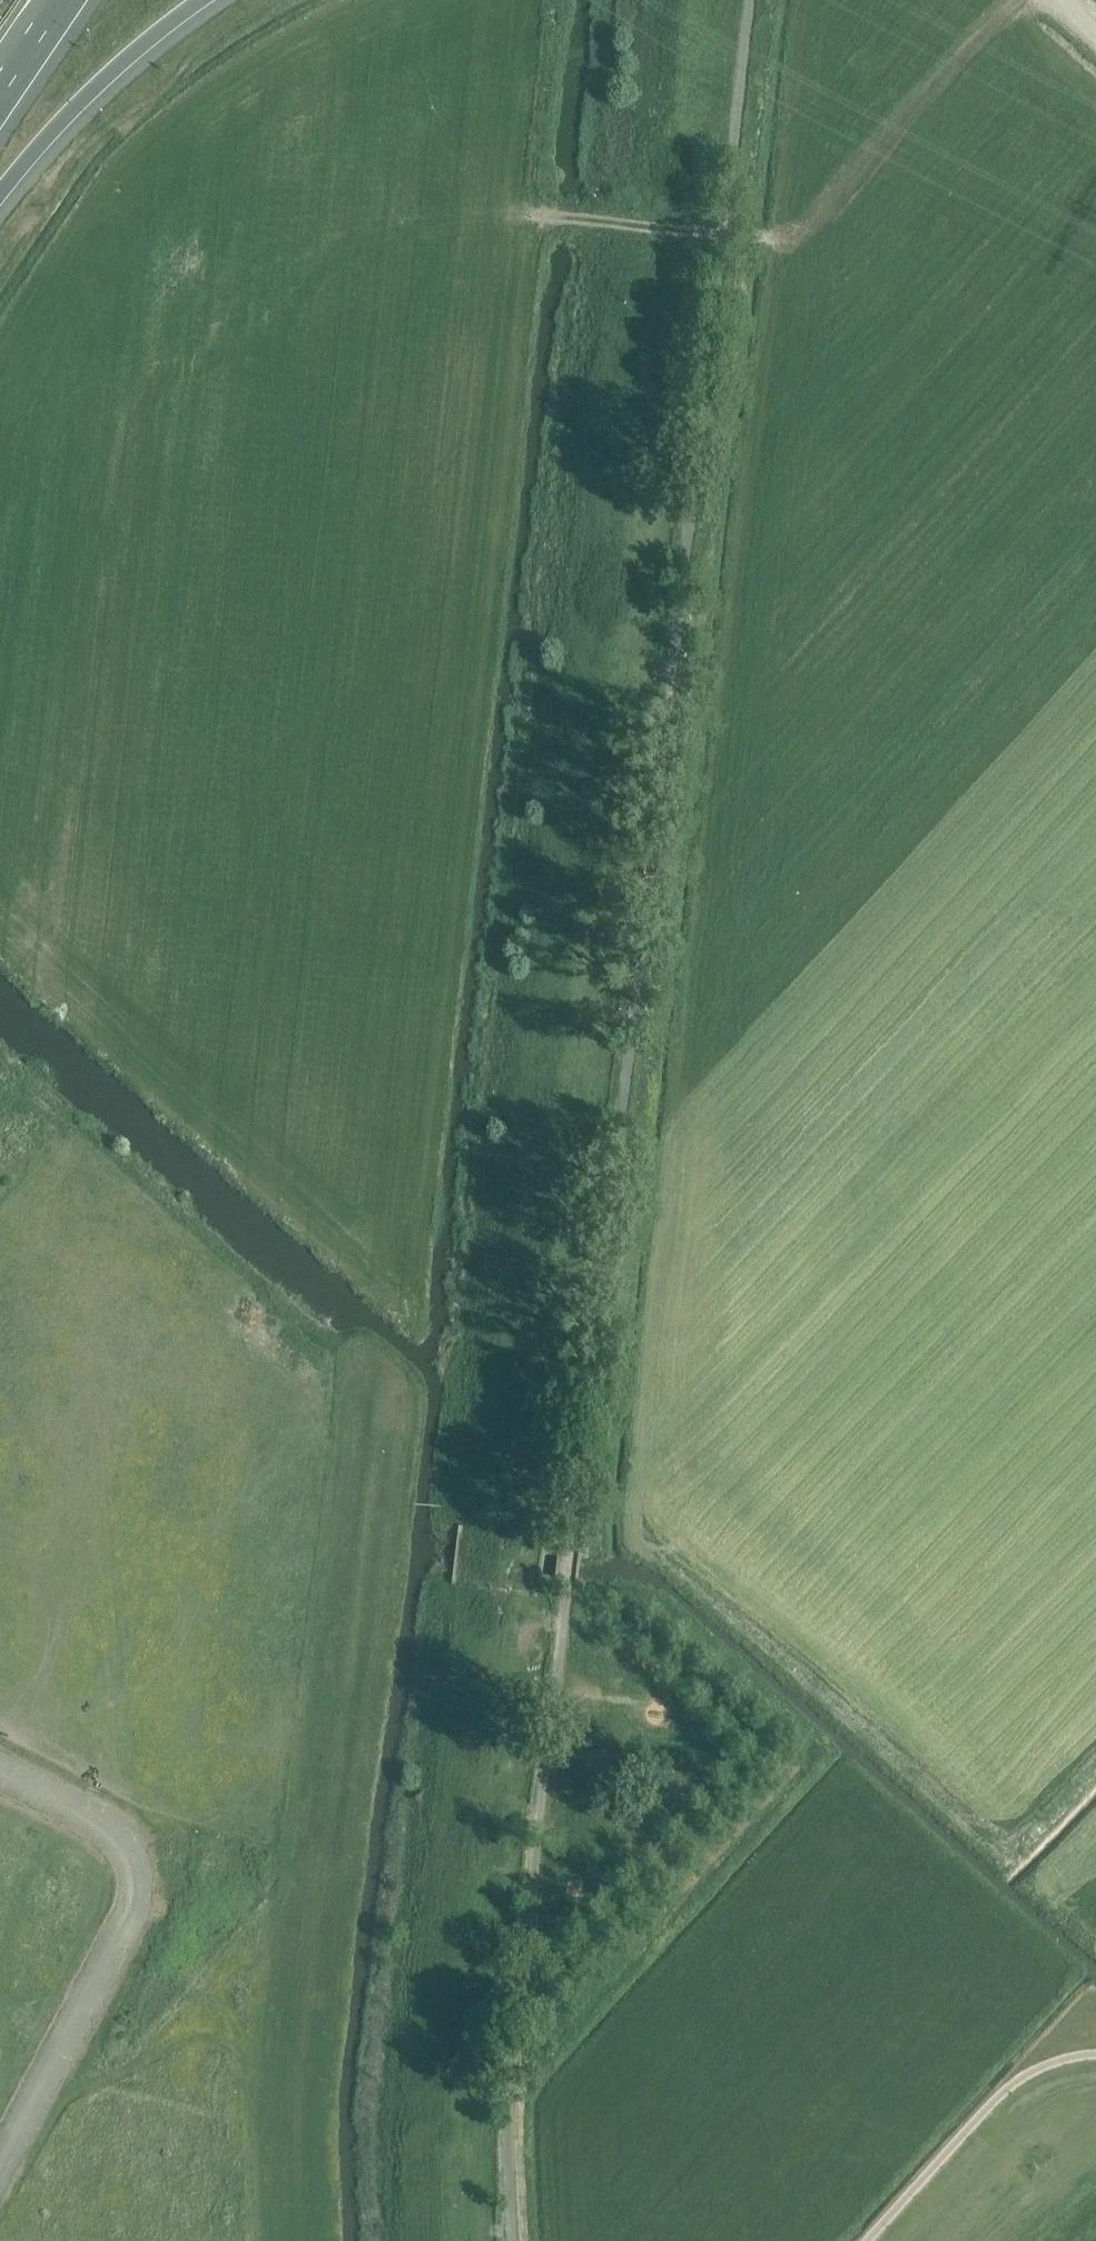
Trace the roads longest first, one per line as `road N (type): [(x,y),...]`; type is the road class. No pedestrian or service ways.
road 1 (track): [(546,219),(773,237),(805,231),(1015,0)]
road 2 (track): [(0,2168),(133,1902),(129,1852),(82,1807),(0,1765)]
road 3 (motorway): [(0,198),(126,63),(208,0)]
road 4 (track): [(1013,2083),(867,2240)]

